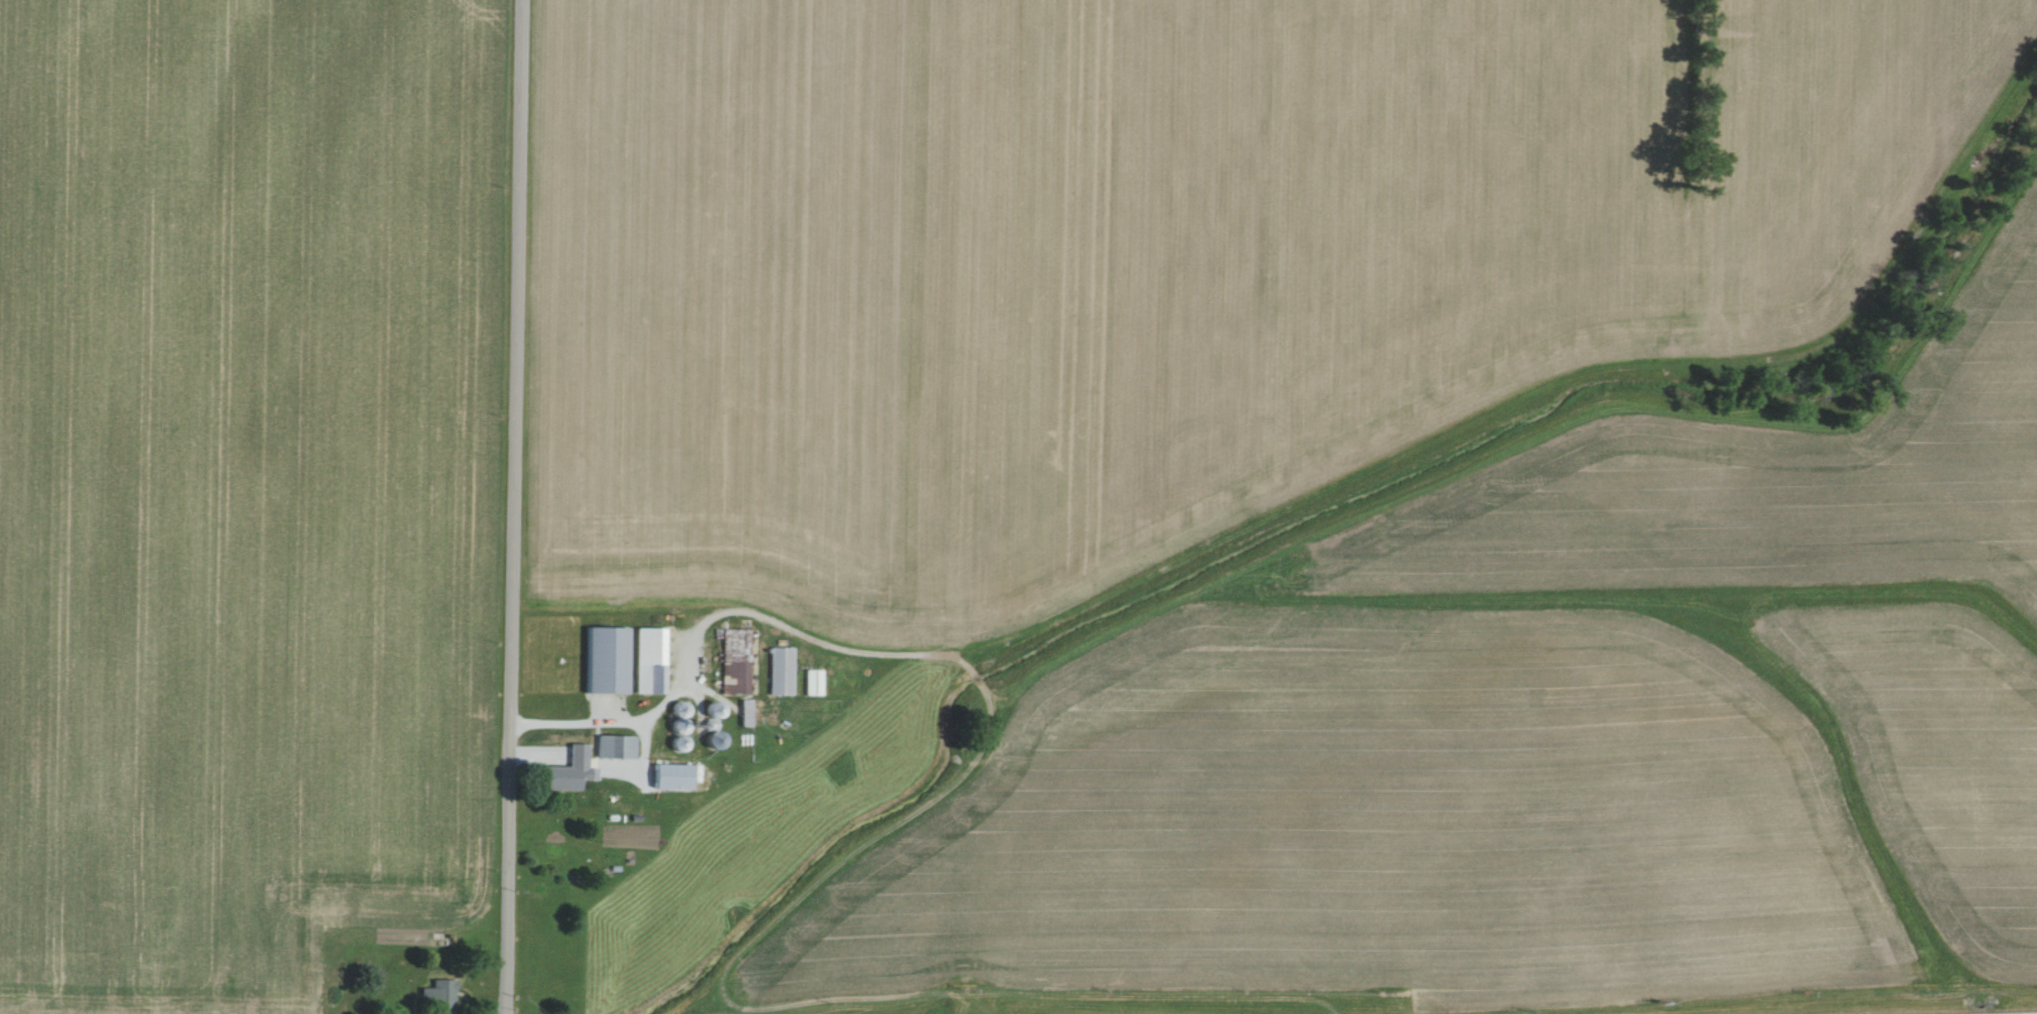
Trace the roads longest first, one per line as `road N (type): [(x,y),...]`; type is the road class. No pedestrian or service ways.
road 1 (residential): [(505,1013),(524,0)]

